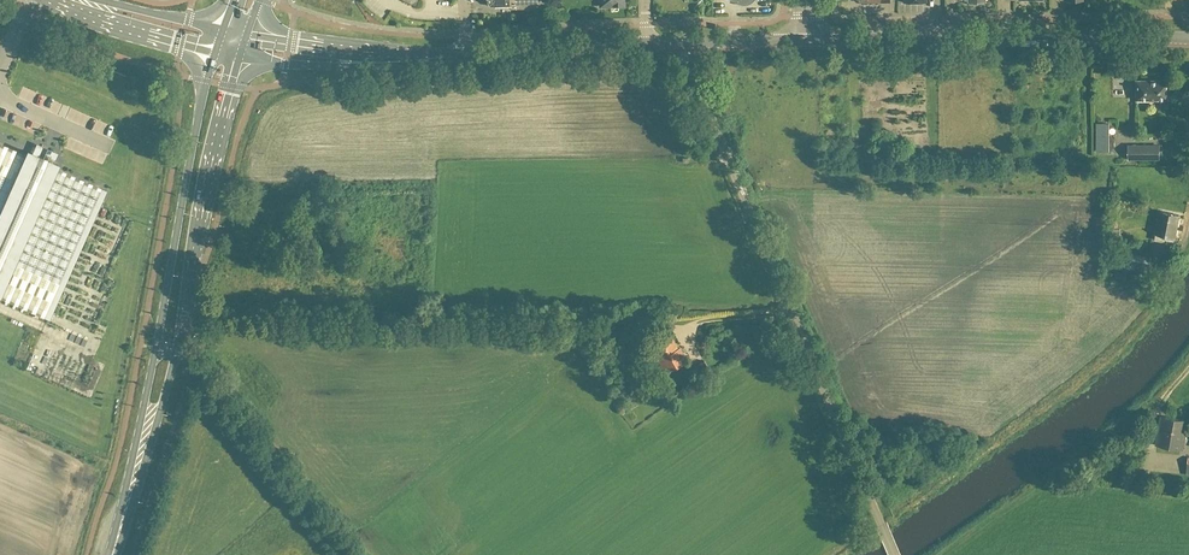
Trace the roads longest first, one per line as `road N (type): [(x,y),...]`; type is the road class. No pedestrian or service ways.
road 1 (unclassified): [(891,554),(687,43)]
road 2 (secondary): [(139,464),(176,353),(216,137),(240,58)]
road 3 (secondary): [(217,53),(139,464)]
road 4 (tertiary): [(817,42),(1188,39)]
road 5 (tertiary): [(240,58),(369,67),(424,59)]
road 6 (tertiary): [(467,56),(648,44)]
road 7 (tertiary): [(424,59),(247,35)]
road 8 (tertiary): [(57,0),(217,53)]
road 9 (tertiary): [(224,30),(93,0)]

